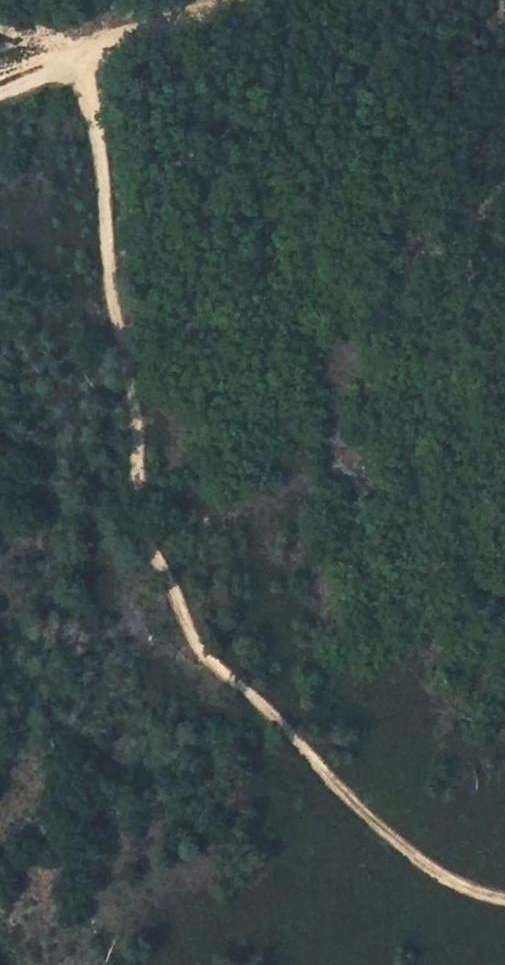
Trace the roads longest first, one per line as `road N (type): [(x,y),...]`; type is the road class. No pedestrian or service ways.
road 1 (track): [(0,86),(85,57),(111,278),(139,414),(140,522),(201,652),(398,845),(472,893),(504,899)]
road 2 (track): [(252,0),(85,57)]

